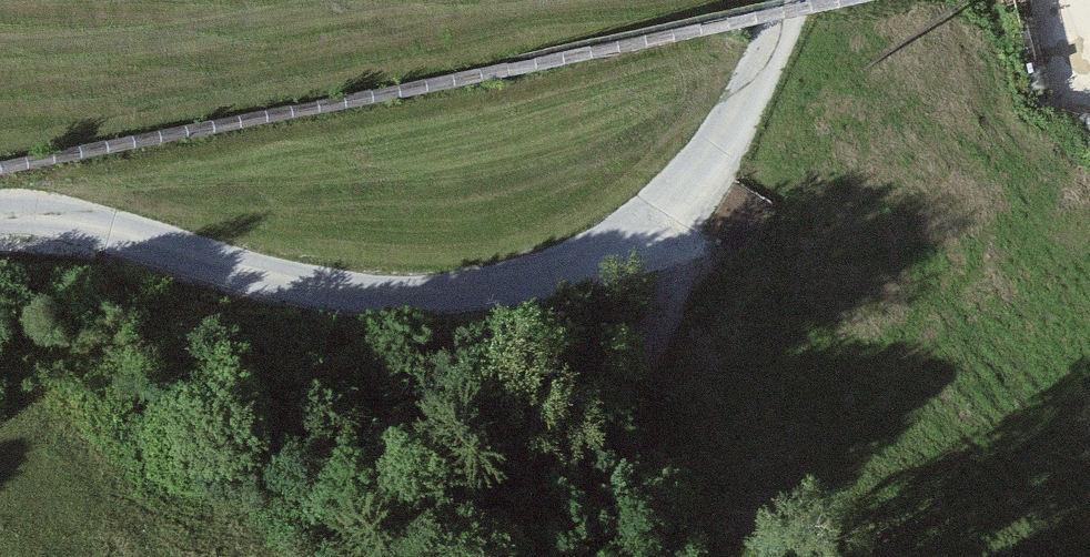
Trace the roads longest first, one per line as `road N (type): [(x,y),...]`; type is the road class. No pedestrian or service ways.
road 1 (track): [(687,212),(596,265),(501,295),(366,297),(0,213)]
road 2 (track): [(398,556),(471,458),(609,396),(687,212)]

